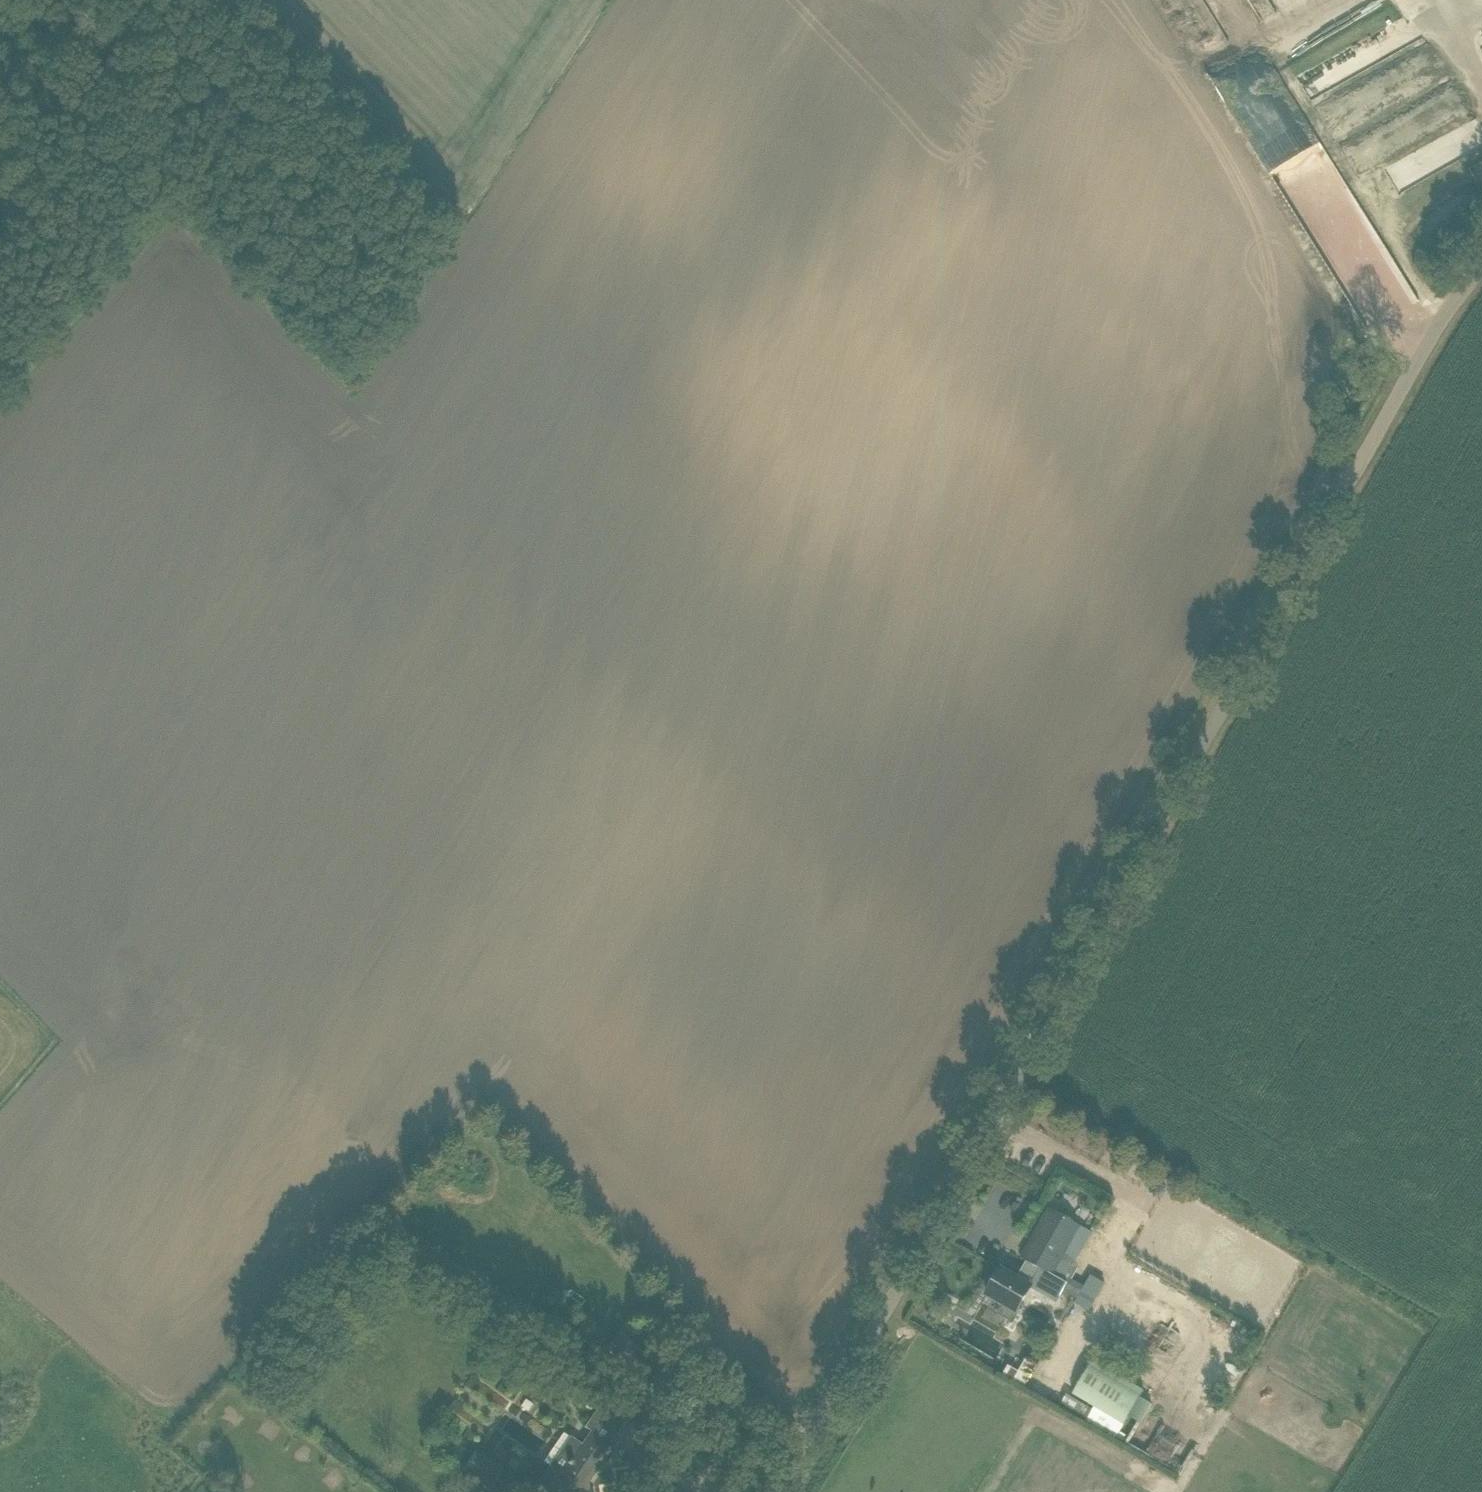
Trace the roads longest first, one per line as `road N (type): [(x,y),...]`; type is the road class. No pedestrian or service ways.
road 1 (unclassified): [(771,1491),(959,1180),(1421,351),(1481,267)]

